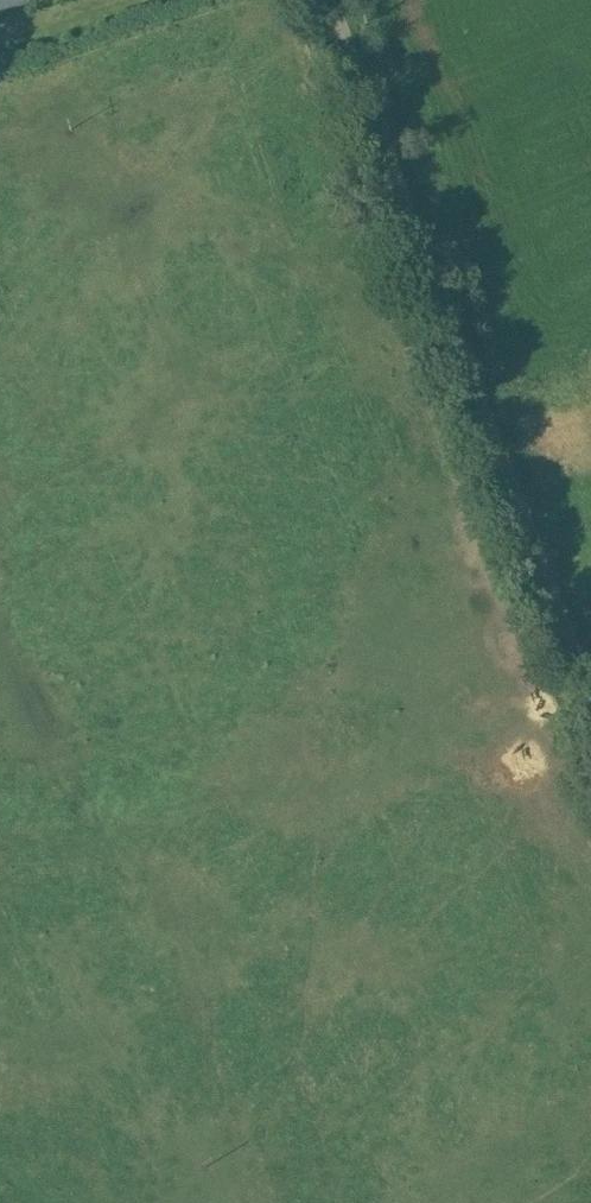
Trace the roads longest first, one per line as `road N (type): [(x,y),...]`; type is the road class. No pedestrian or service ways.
road 1 (unclassified): [(330,0),(590,673)]

